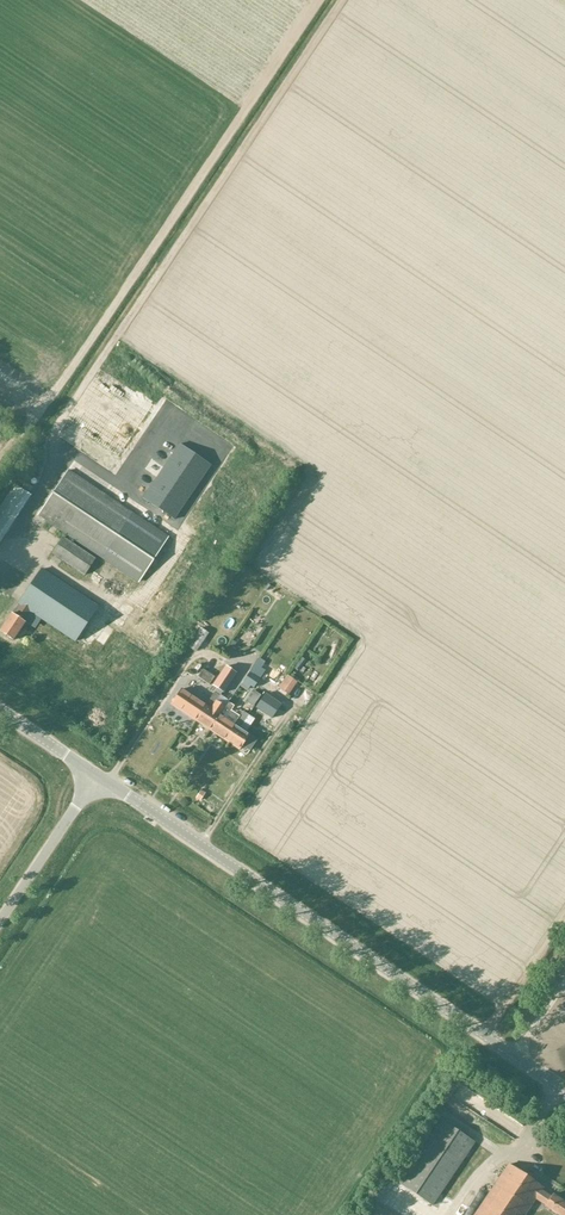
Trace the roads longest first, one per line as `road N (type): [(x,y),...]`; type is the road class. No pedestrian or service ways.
road 1 (secondary): [(564,1090),(96,776)]
road 2 (unclassified): [(0,921),(96,776)]

